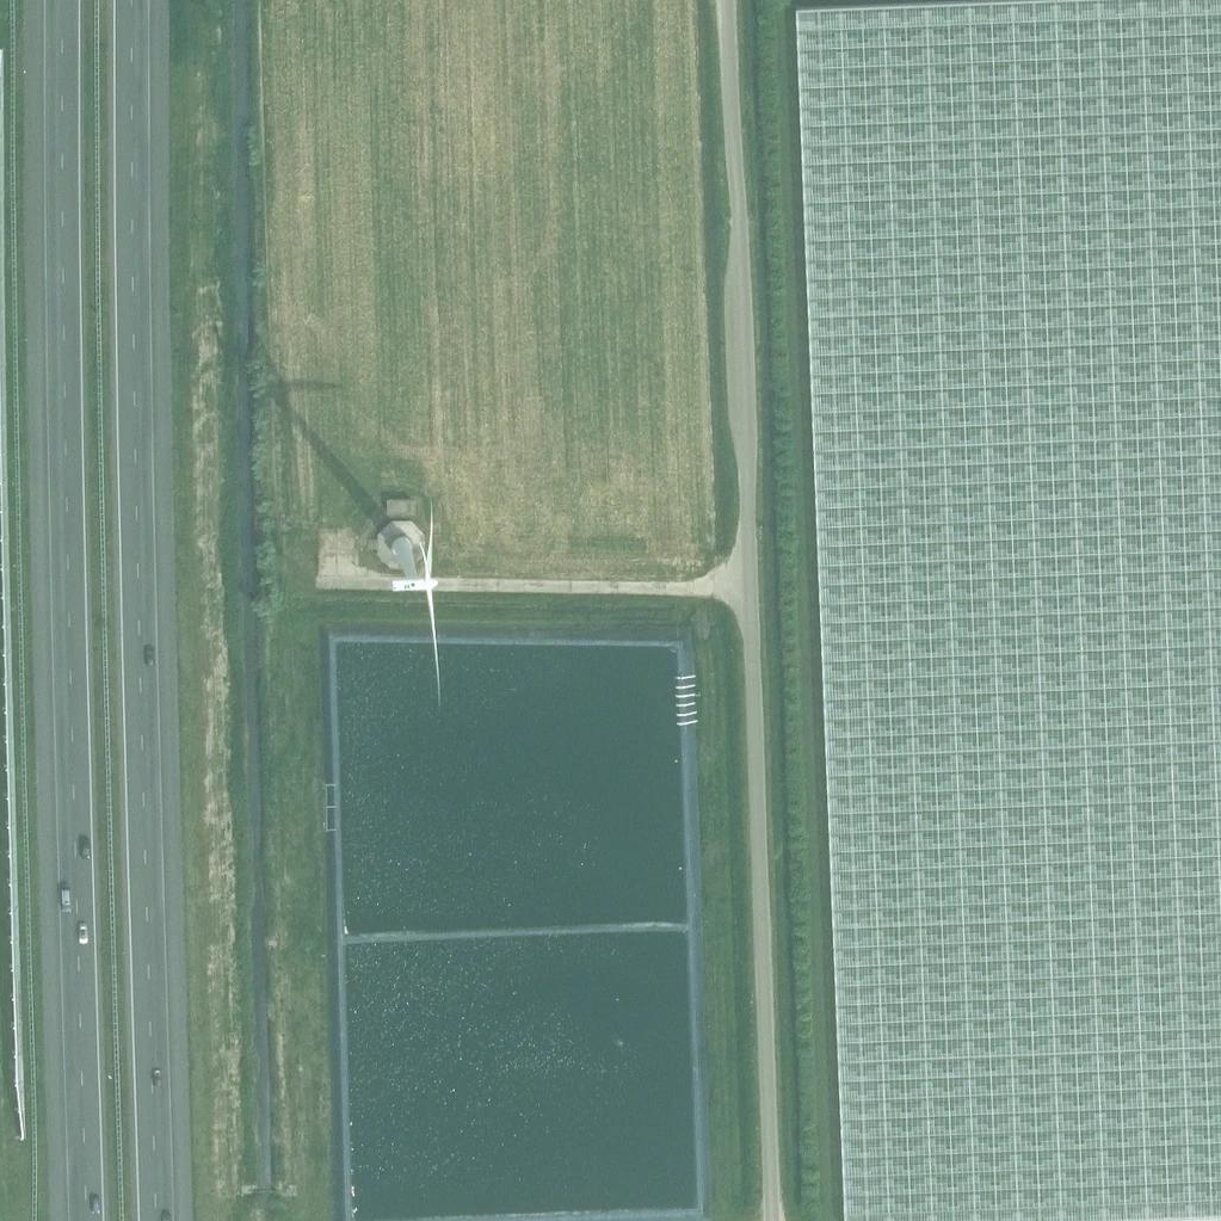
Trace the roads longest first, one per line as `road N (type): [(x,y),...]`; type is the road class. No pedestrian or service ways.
road 1 (unclassified): [(773,1220),(727,0)]
road 2 (motorway): [(60,0),(84,1220)]
road 3 (motorway): [(155,1220),(133,0)]

